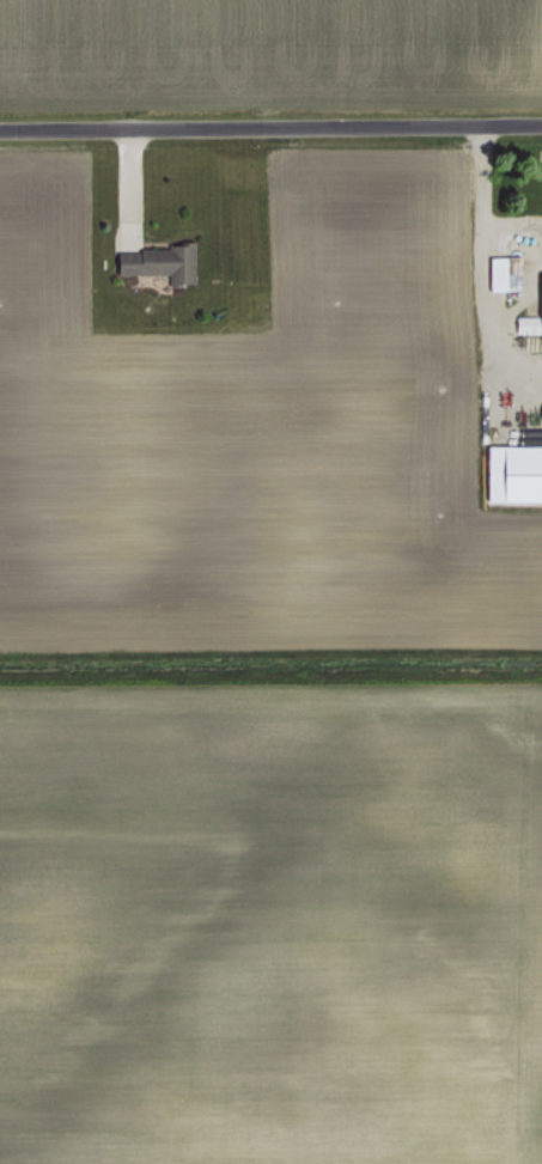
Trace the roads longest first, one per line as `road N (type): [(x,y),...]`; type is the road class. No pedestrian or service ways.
road 1 (residential): [(0,131),(541,127)]

